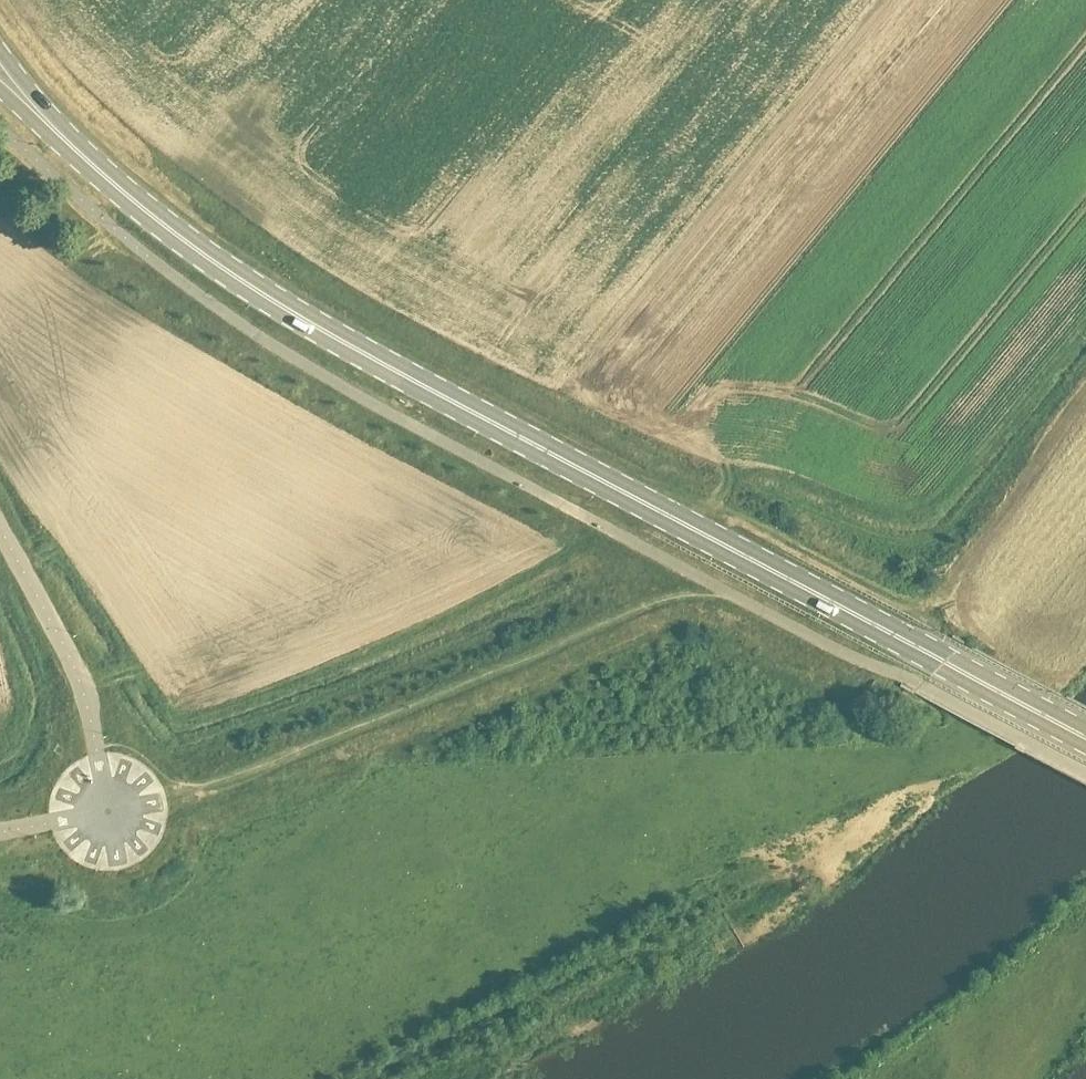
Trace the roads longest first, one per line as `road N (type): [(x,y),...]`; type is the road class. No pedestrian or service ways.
road 1 (secondary): [(1085,739),(347,346),(221,266)]
road 2 (unclassified): [(0,833),(108,814),(79,685),(0,534)]
road 3 (secondary): [(29,108),(119,192),(221,266)]

